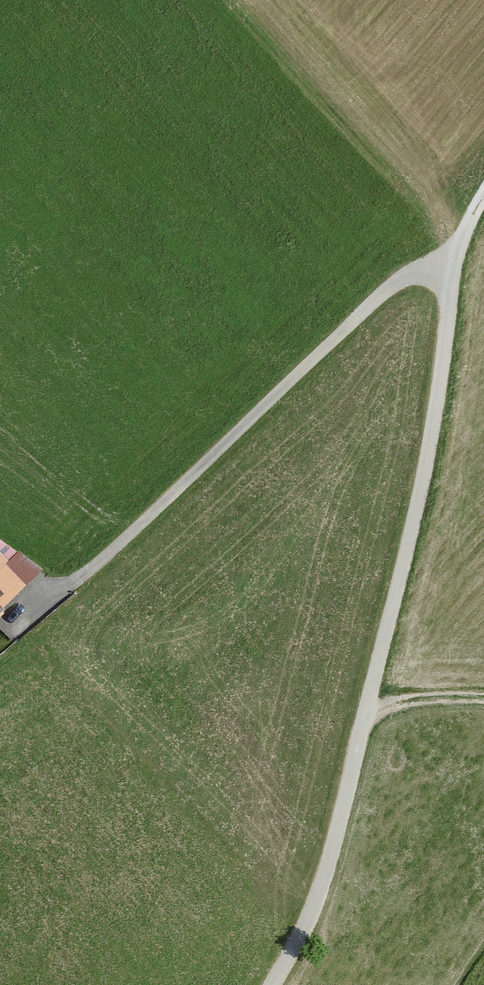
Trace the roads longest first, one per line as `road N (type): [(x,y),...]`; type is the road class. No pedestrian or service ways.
road 1 (track): [(264,984),(299,928),(336,836),(422,473),(450,290),(443,277),(413,268),(395,275),(75,576),(18,615)]

